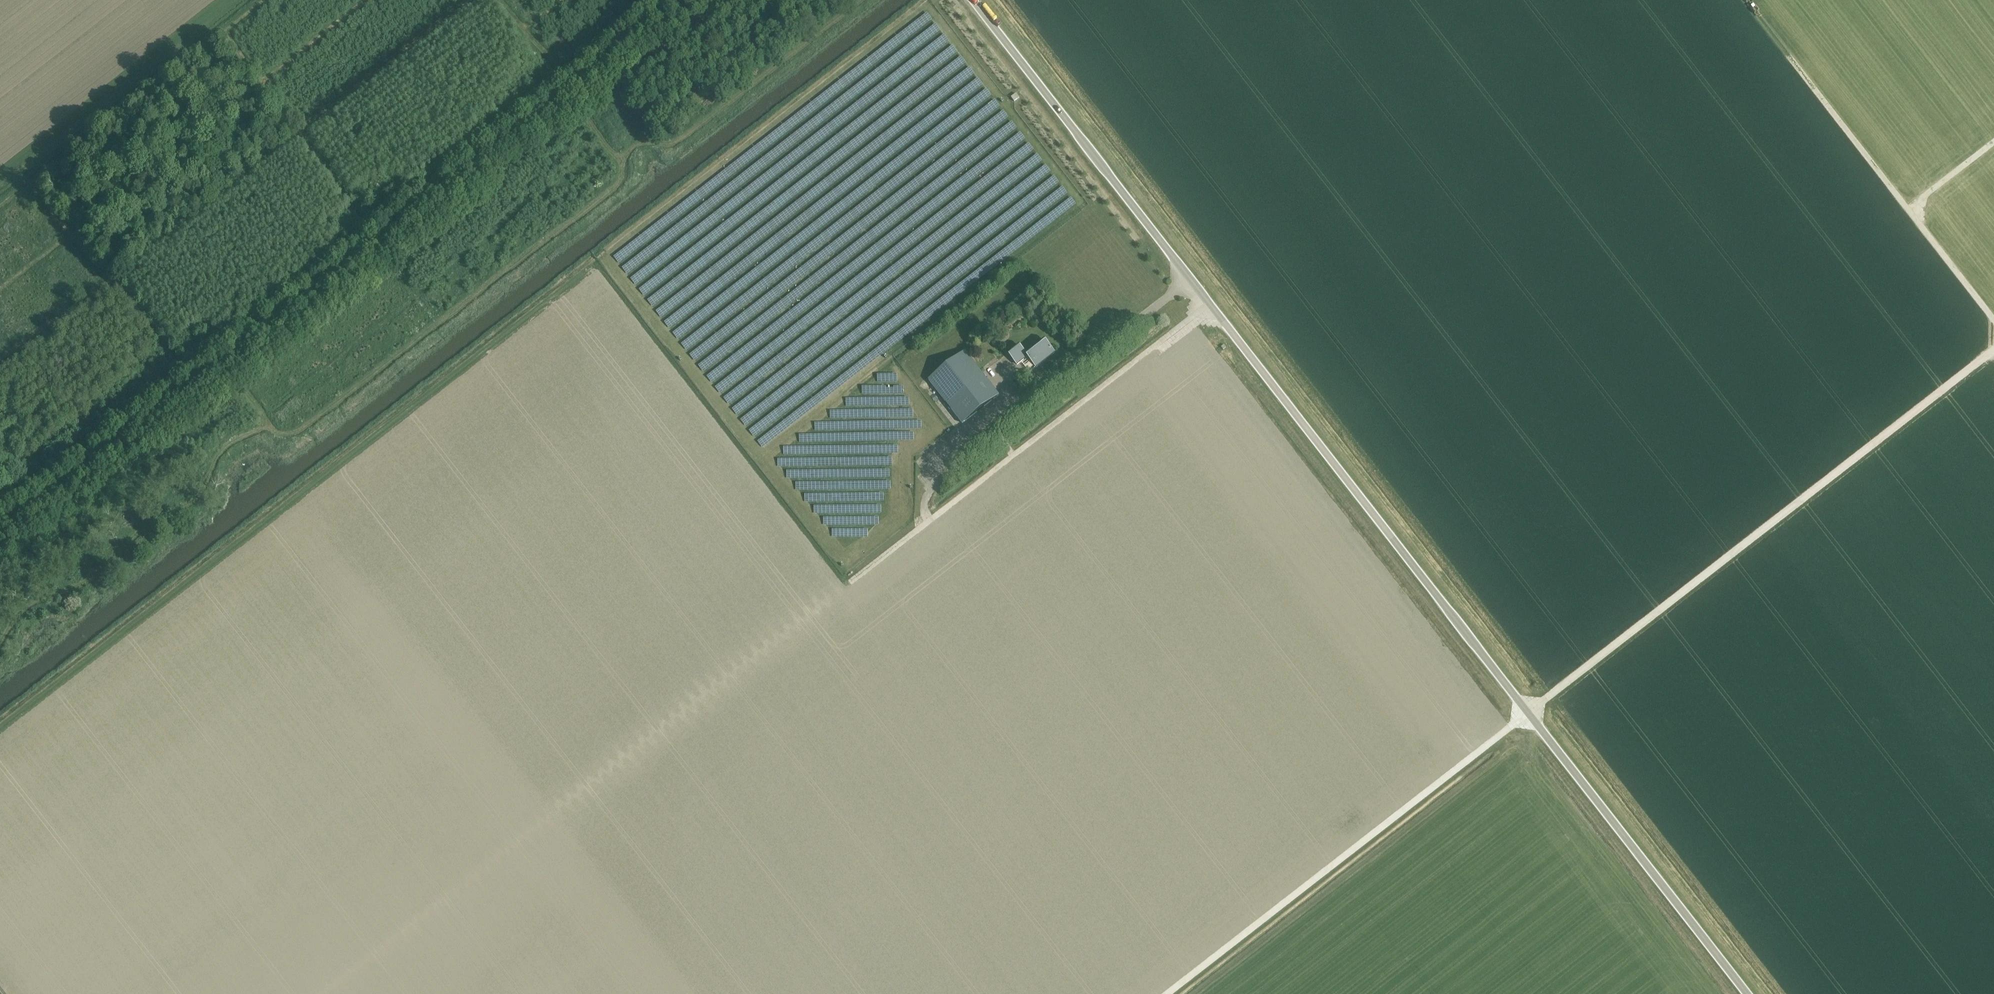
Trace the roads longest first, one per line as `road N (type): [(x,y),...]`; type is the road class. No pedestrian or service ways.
road 1 (unclassified): [(1746,993),(972,0)]
road 2 (track): [(0,542),(114,475),(722,0)]

